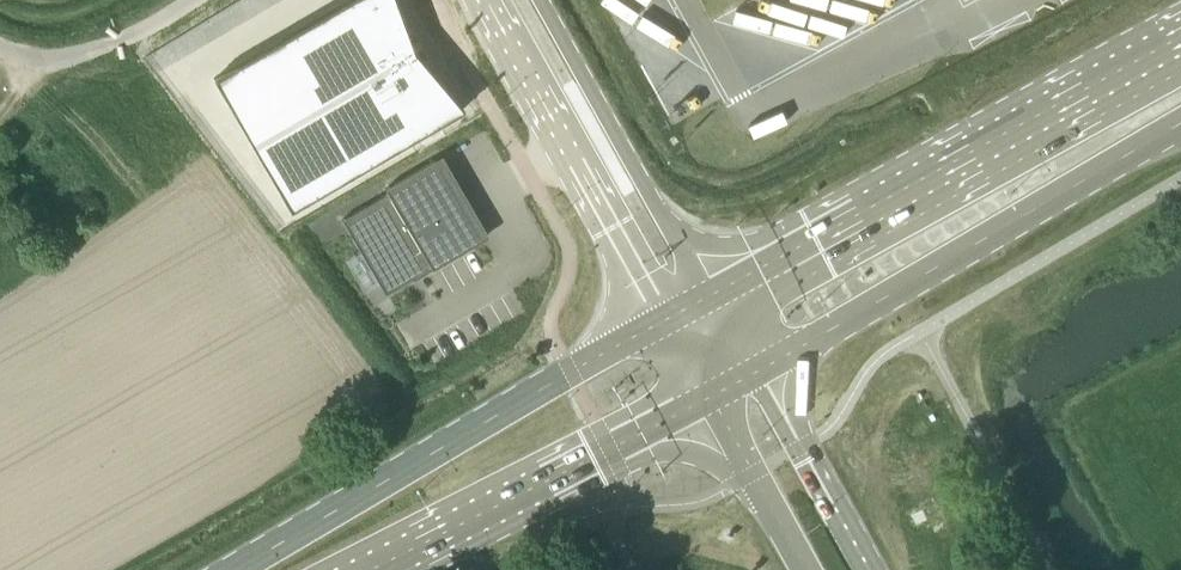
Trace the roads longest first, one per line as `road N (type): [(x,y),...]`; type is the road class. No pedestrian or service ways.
road 1 (primary): [(1180,35),(709,295)]
road 2 (primary): [(661,322),(226,569)]
road 3 (primary): [(758,370),(1180,123)]
road 4 (primary): [(373,569),(706,399)]
road 5 (unclassified): [(488,0),(661,322)]
road 6 (unclassified): [(709,295),(539,0)]
road 7 (primary): [(871,569),(758,370)]
road 8 (unclassified): [(197,0),(110,46),(60,57),(0,50)]
road 9 (primary): [(706,399),(802,569)]

